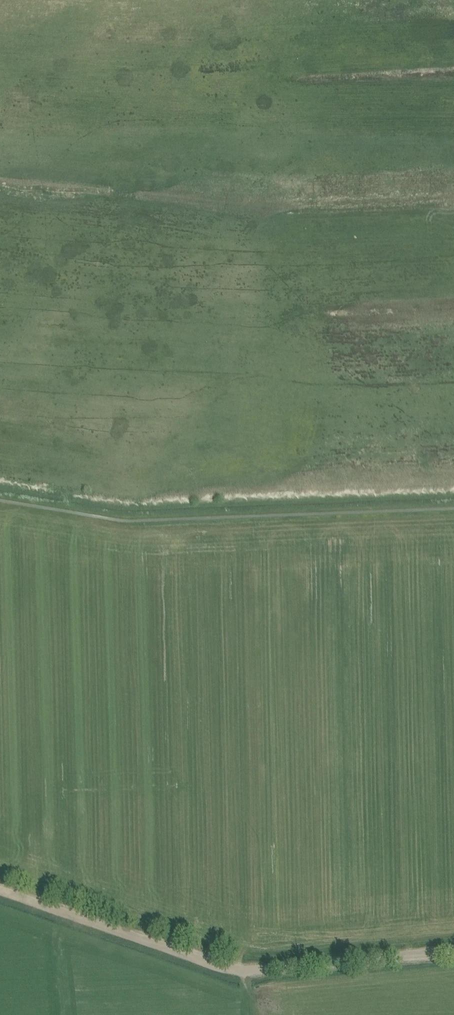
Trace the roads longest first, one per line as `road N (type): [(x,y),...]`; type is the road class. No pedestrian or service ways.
road 1 (track): [(0,890),(232,969),(453,951)]

